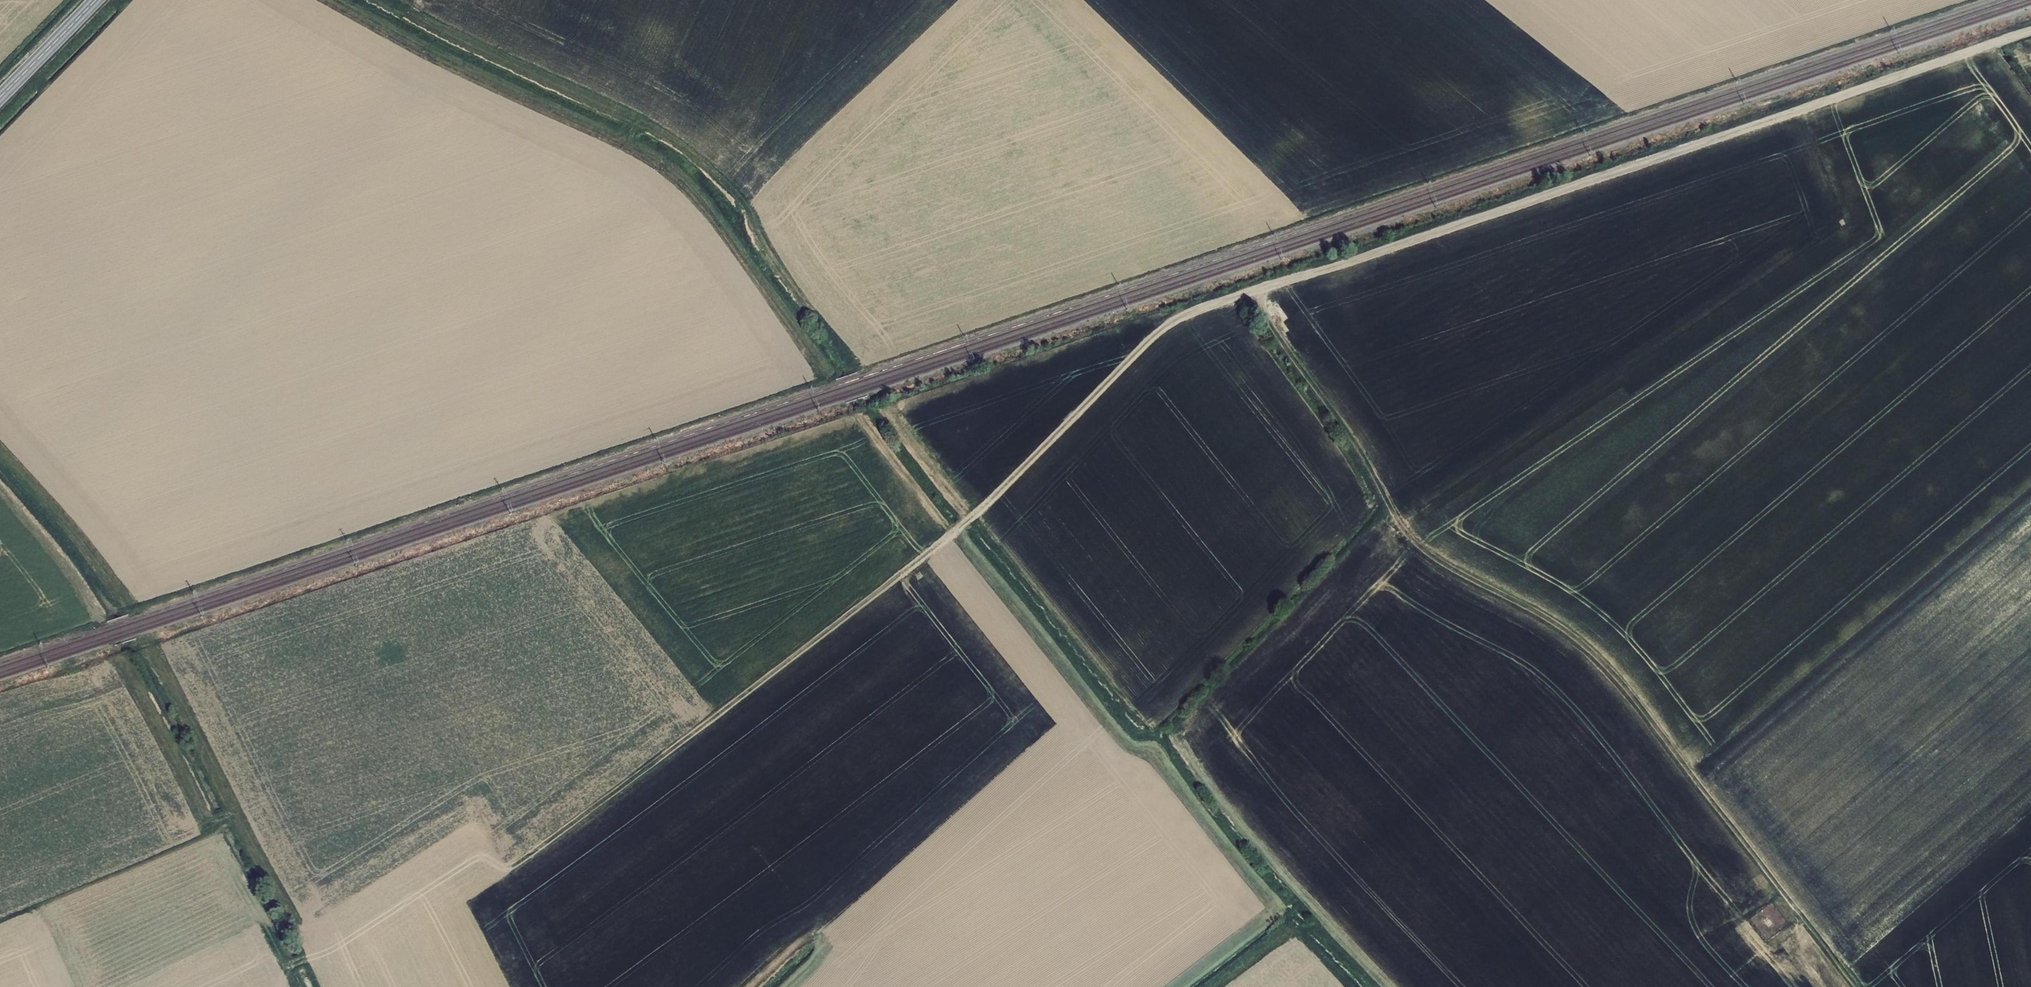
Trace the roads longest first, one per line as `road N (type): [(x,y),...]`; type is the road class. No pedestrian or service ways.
road 1 (track): [(1253,291),(1358,444),(1402,528),(1441,563),(1546,618),(1608,667),(1858,986)]
road 2 (tertiary): [(96,0),(0,97)]

